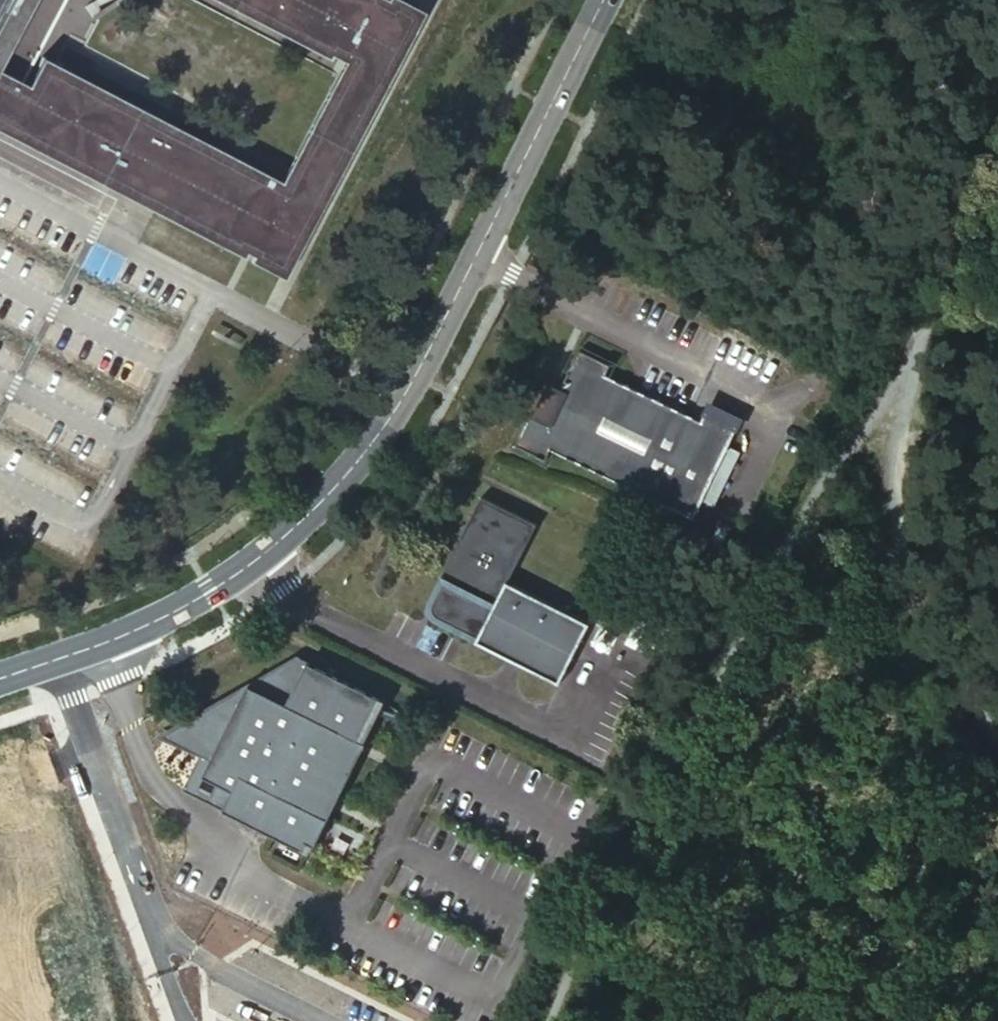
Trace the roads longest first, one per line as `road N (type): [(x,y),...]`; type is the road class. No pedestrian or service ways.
road 1 (tertiary): [(601,0),(362,458),(260,560),(189,605),(0,678)]

